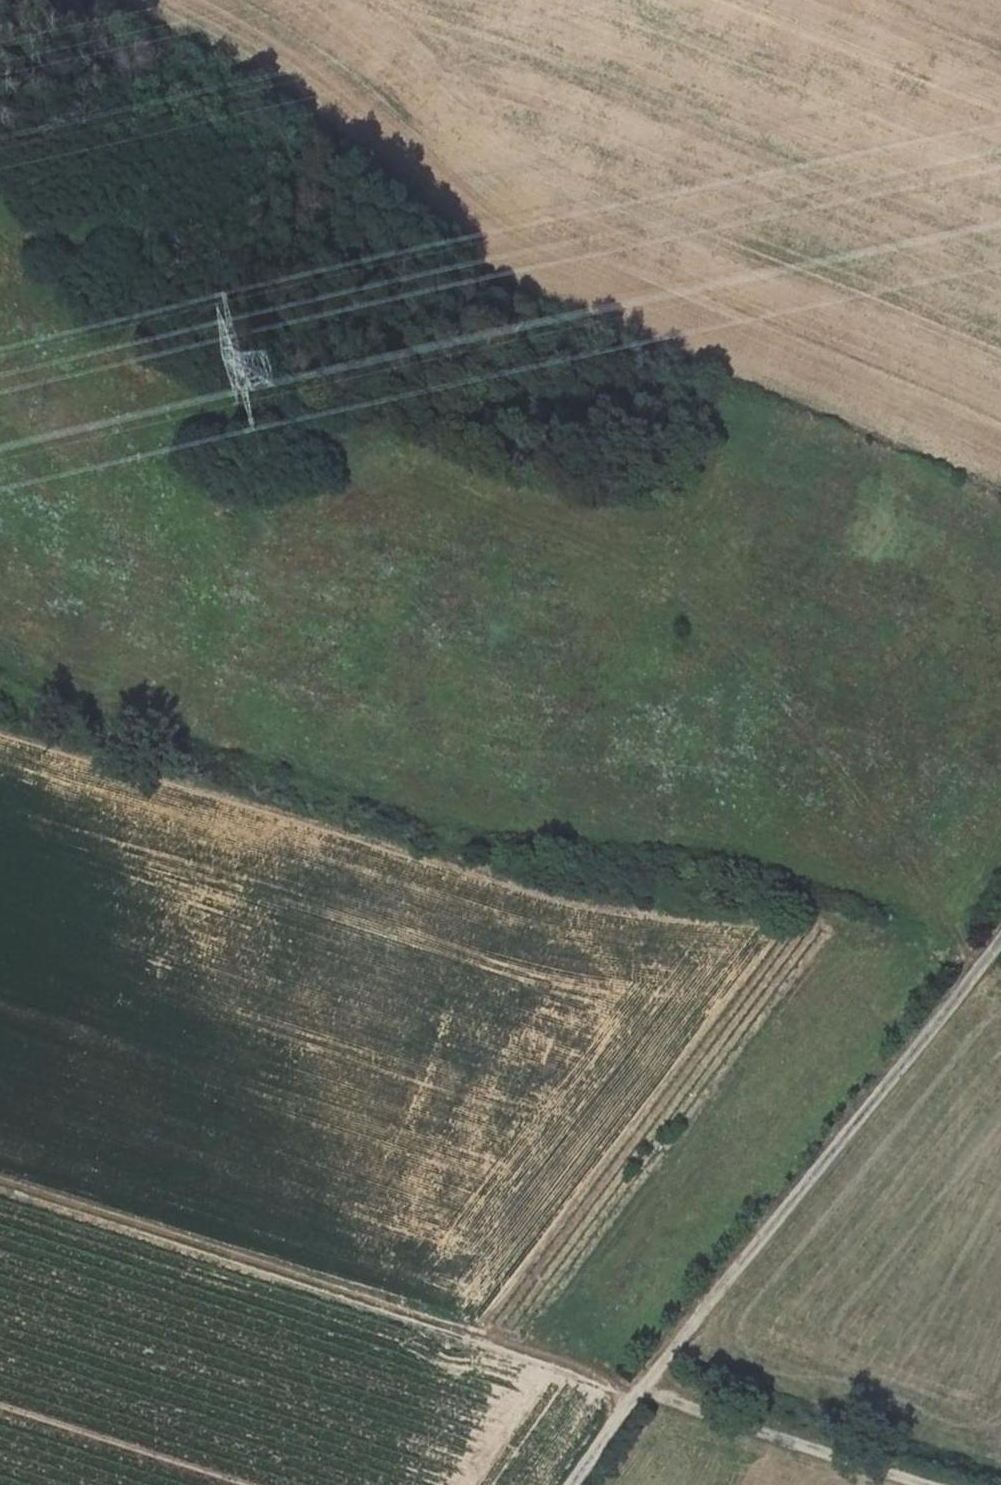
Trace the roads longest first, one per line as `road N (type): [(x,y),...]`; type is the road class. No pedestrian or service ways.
road 1 (track): [(0,1186),(636,1390)]
road 2 (track): [(1000,936),(636,1390)]
road 3 (track): [(935,1484),(636,1390)]

